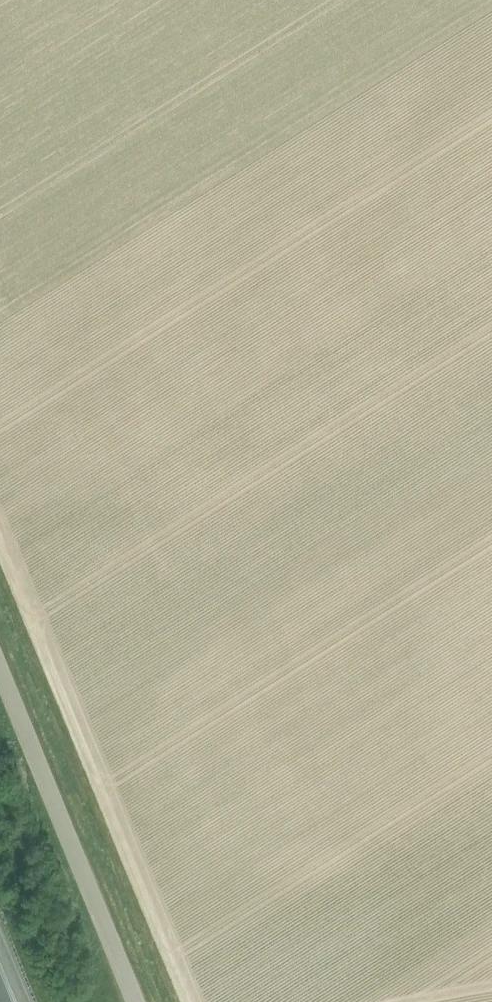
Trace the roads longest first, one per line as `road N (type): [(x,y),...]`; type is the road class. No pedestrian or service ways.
road 1 (unclassified): [(134,1001),(0,672)]

